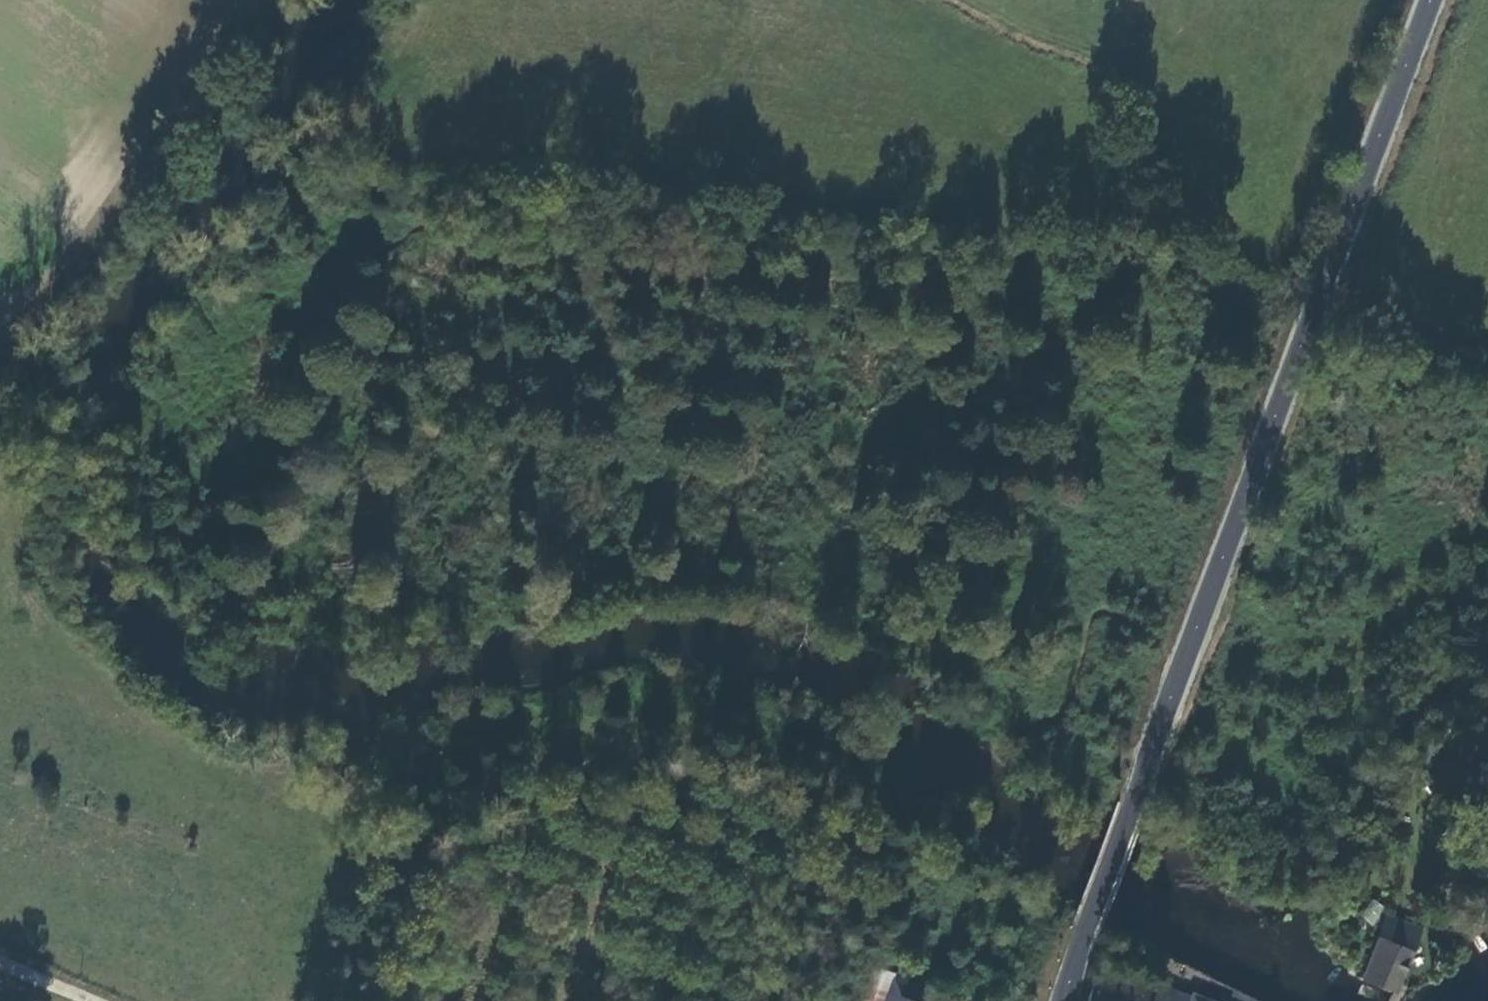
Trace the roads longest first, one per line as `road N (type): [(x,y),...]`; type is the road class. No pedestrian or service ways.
road 1 (tertiary): [(1063,1000),(1431,0)]

